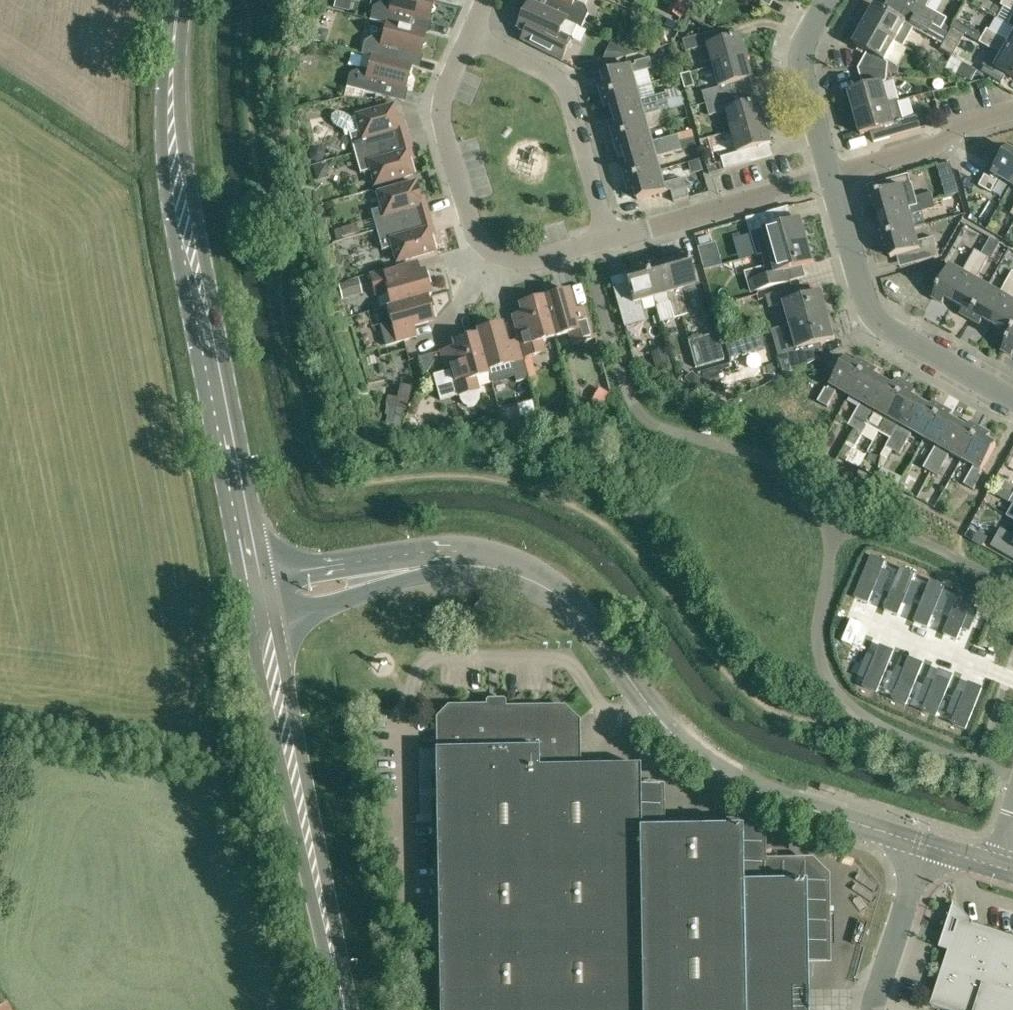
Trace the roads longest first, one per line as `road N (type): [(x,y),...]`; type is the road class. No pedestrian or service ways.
road 1 (tertiary): [(922,844),(716,772),(648,706),(568,604),(505,570),(442,564),(260,600)]
road 2 (secondary): [(260,600),(186,226),(173,121),(176,0)]
road 3 (secondary): [(346,1009),(260,600)]
road 4 (residential): [(478,51),(459,65),(444,101),(444,137),(474,238),(496,258),(522,264),(610,239)]
road 5 (residential): [(1012,401),(886,324),(865,289),(829,170)]
road 6 (residential): [(610,239),(555,72),(478,51)]
road 7 (residential): [(610,239),(829,170)]
road 8 (residential): [(829,170),(1012,114)]
road 9 (residential): [(829,170),(804,70),(828,0)]
road 10 (unclassified): [(876,1009),(922,844)]

